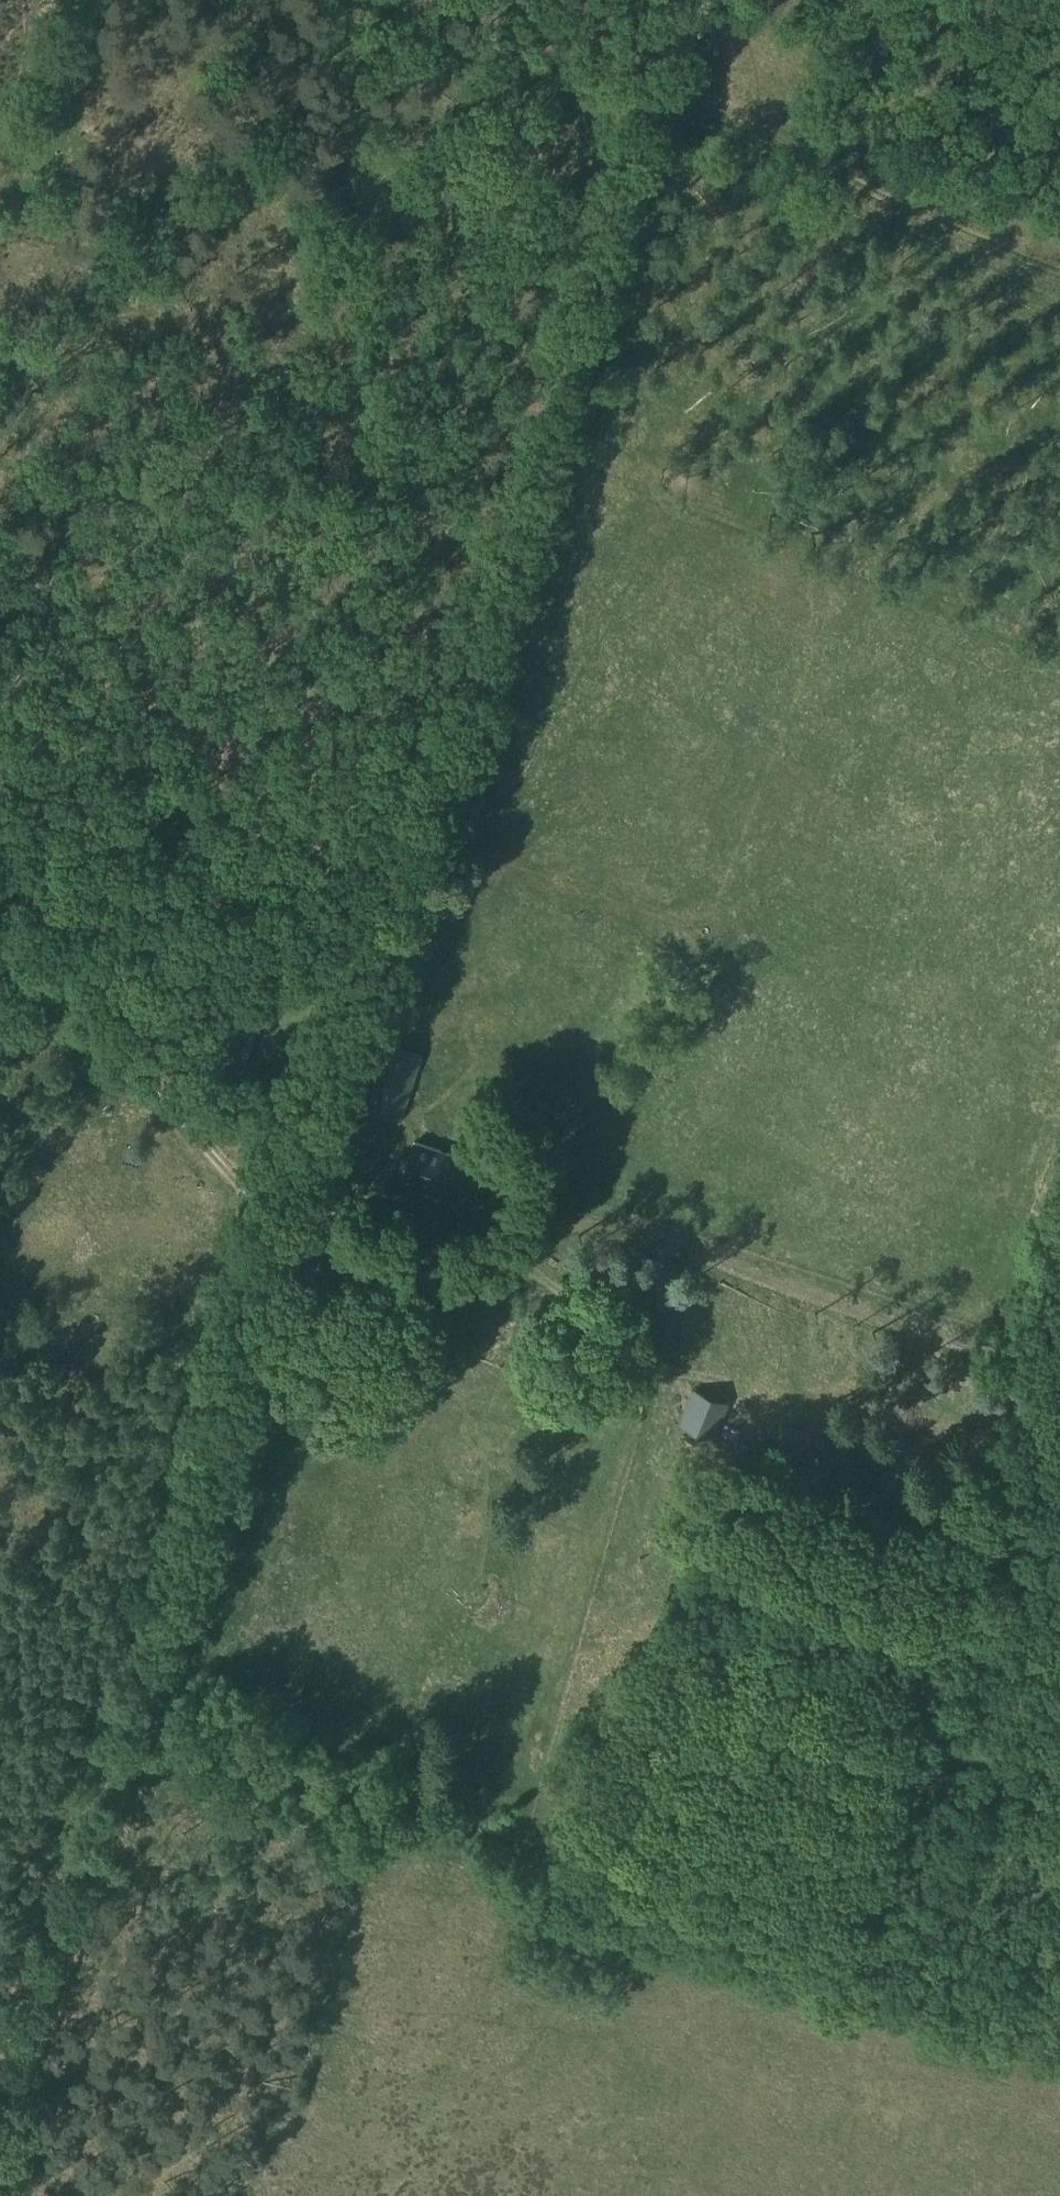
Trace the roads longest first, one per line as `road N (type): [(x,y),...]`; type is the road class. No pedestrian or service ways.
road 1 (track): [(0,1030),(165,1093),(317,1269),(7,2195)]
road 2 (track): [(317,1269),(343,1237),(473,1252),(594,1222),(1059,1372)]
road 3 (track): [(397,0),(1059,272)]

